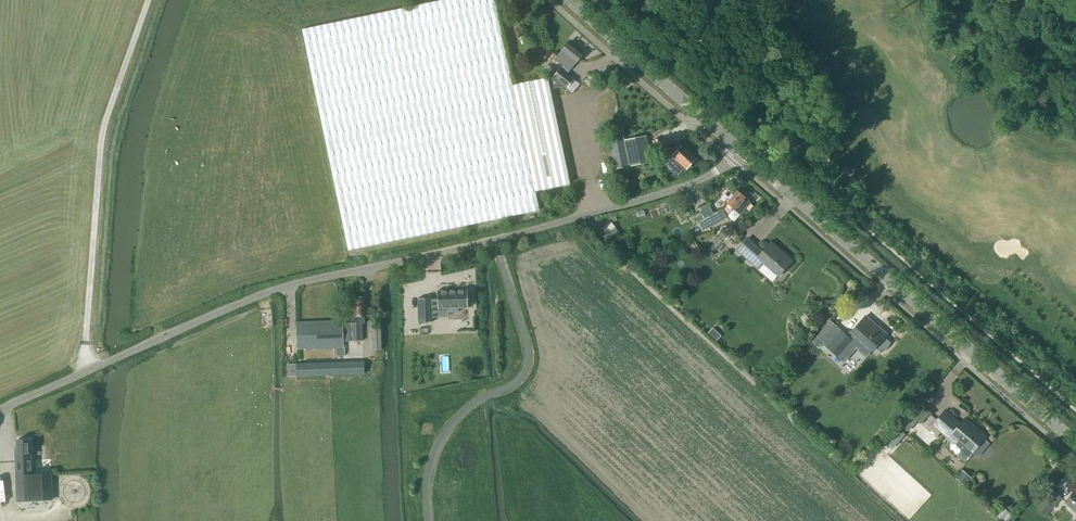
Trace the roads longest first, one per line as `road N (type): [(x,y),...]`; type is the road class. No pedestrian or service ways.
road 1 (unclassified): [(0,410),(258,296),(685,186),(720,170),(739,150)]
road 2 (tertiary): [(1075,443),(739,150)]
road 3 (track): [(149,0),(101,134),(89,370)]
road 4 (tertiary): [(739,150),(567,0)]

